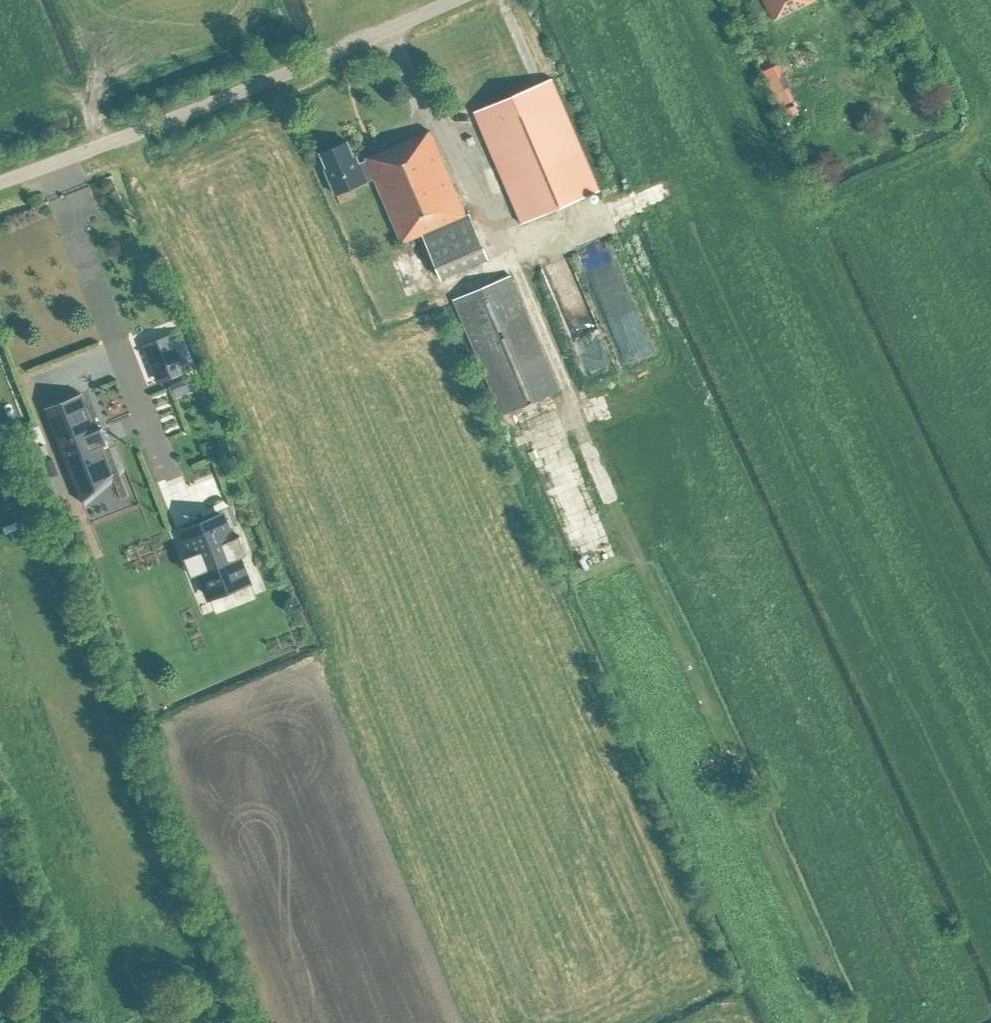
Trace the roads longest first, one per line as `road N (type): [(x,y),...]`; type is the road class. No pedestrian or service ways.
road 1 (unclassified): [(0,183),(204,111),(456,0)]

